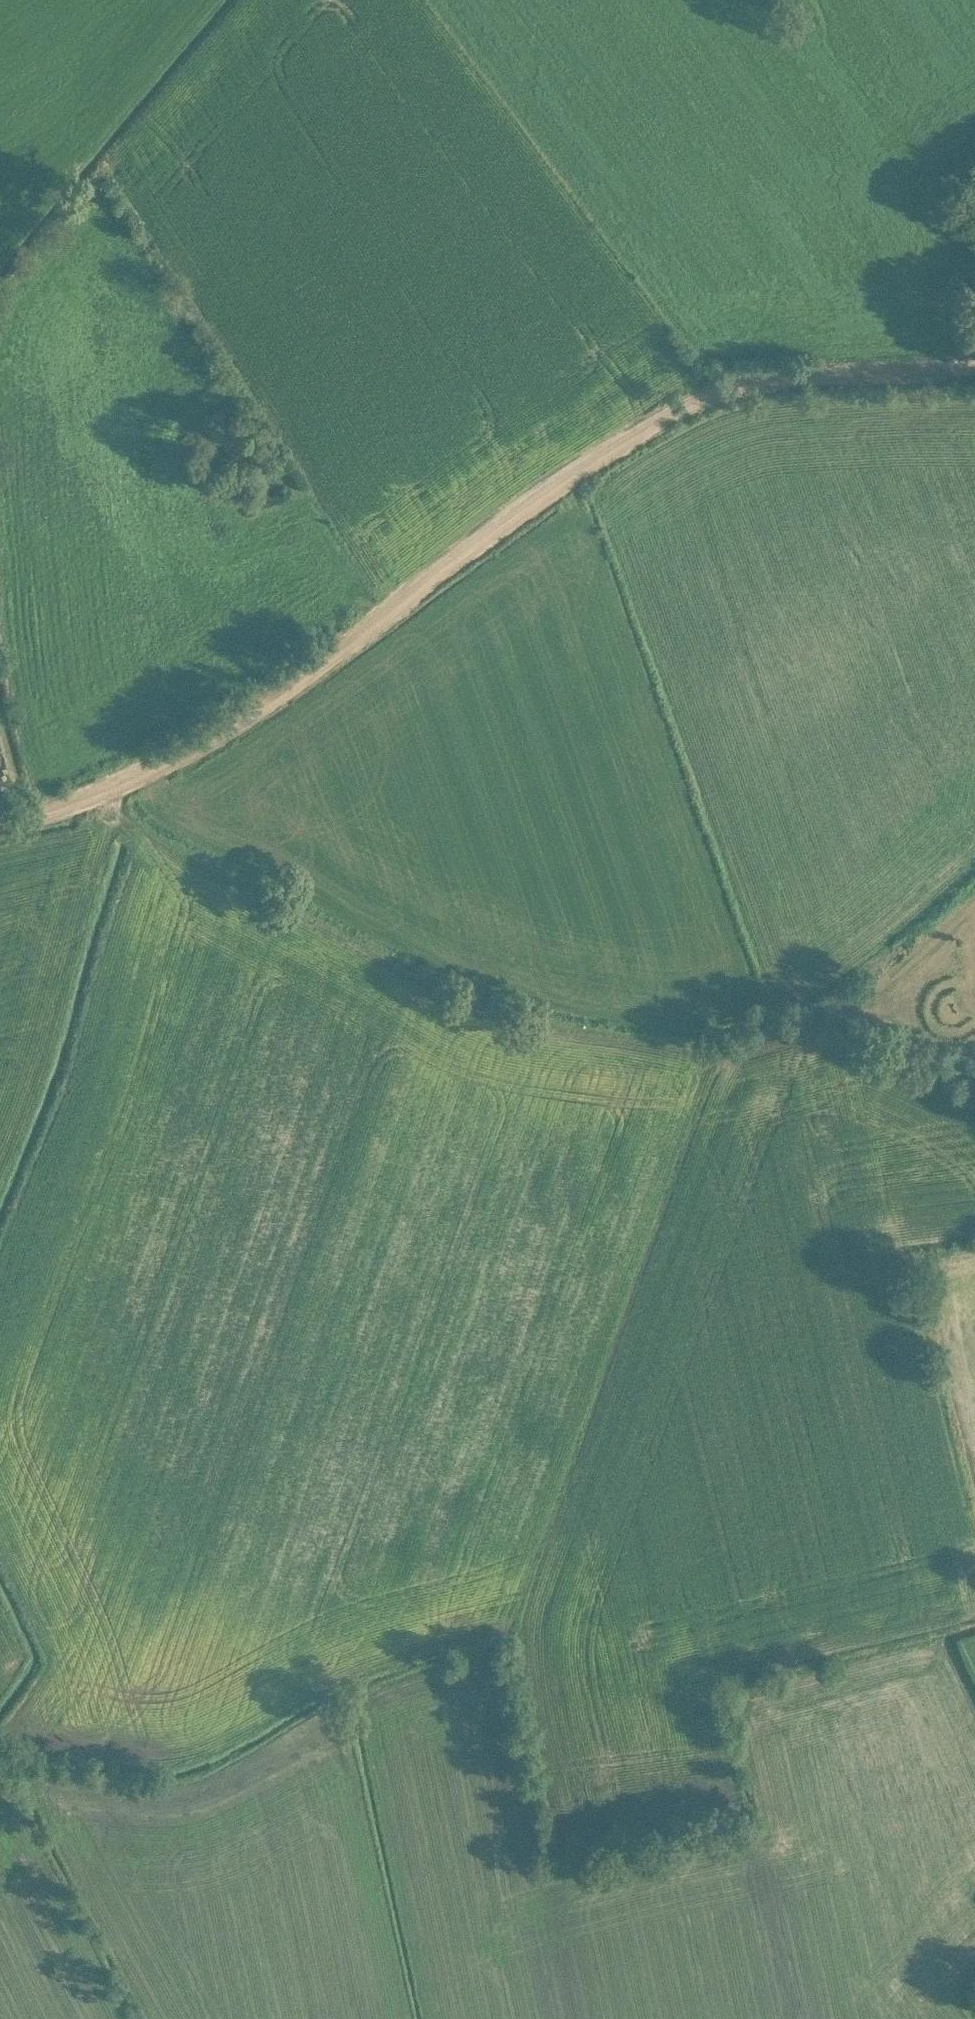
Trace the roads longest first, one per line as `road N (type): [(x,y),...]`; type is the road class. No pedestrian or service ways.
road 1 (track): [(108,793),(249,712),(671,411),(765,381),(974,369)]

